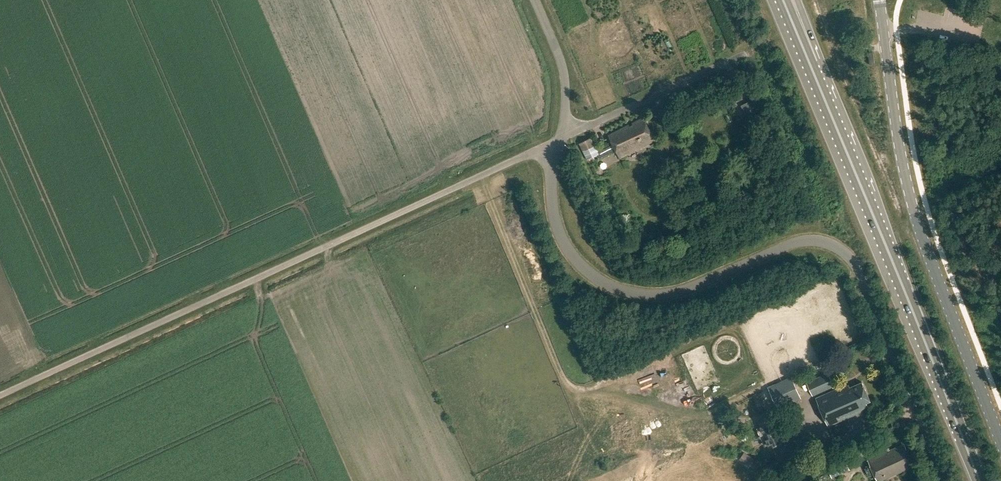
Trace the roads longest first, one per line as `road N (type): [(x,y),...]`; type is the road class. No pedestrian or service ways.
road 1 (unclassified): [(945,480),(848,256),(809,240),(674,292),(610,287),(580,265),(552,213),(559,139)]
road 2 (unclassified): [(0,395),(559,139)]
road 3 (tertiary): [(1000,441),(914,212),(880,0)]
road 4 (trunk): [(980,480),(878,227)]
road 5 (unclassified): [(744,55),(559,139)]
road 6 (trunk): [(810,65),(878,227)]
road 7 (unclassified): [(559,139),(563,72),(535,0)]

